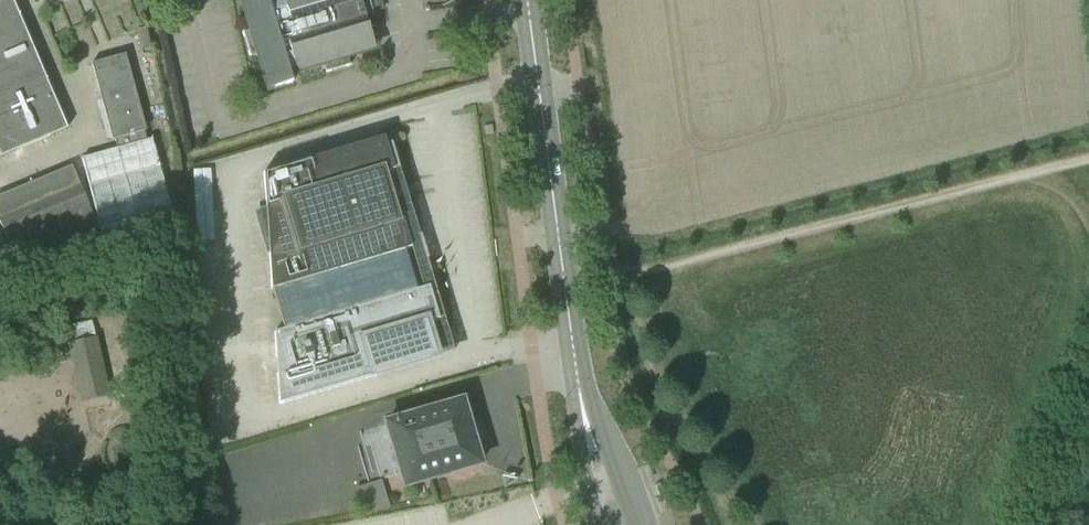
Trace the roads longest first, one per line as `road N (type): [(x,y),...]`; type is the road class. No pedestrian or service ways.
road 1 (track): [(1029,172),(602,278)]
road 2 (tertiary): [(576,375),(526,0)]
road 3 (tertiary): [(635,524),(576,375)]
road 4 (tertiary): [(576,375),(574,422),(598,524)]

